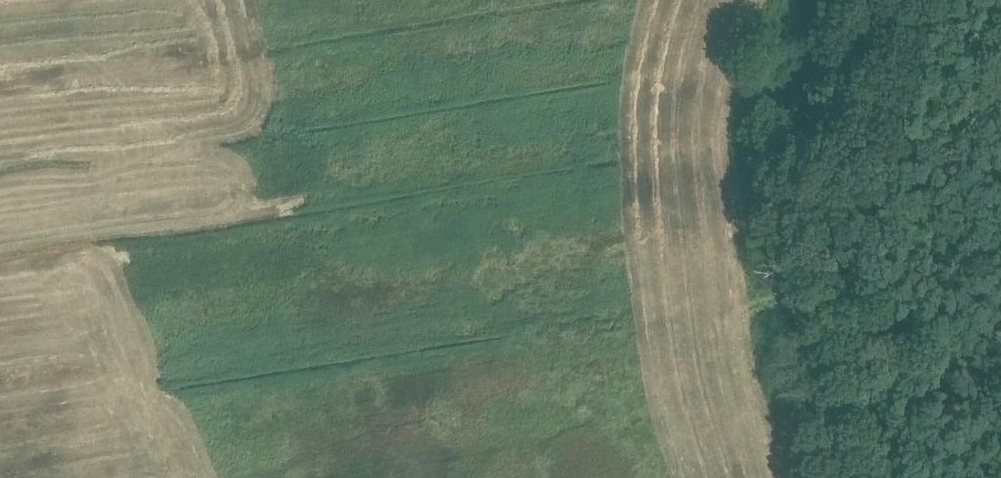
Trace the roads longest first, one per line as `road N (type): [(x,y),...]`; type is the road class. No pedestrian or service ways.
road 1 (track): [(842,0),(788,238),(804,363),(842,477)]

